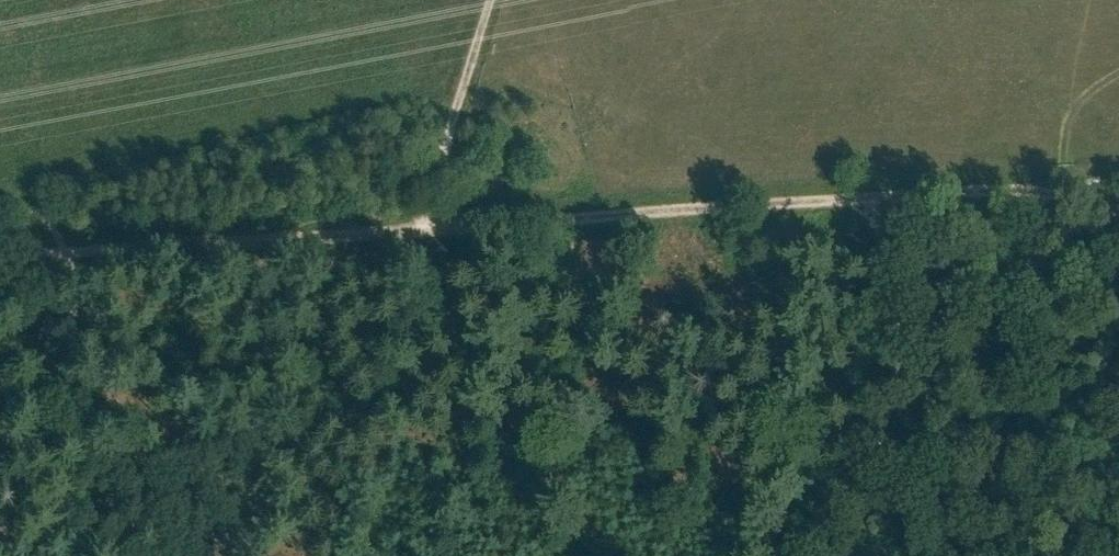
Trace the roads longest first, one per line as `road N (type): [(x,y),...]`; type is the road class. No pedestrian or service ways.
road 1 (track): [(866,199),(432,228)]
road 2 (track): [(432,228),(0,259)]
road 3 (track): [(491,0),(433,189),(432,228)]
road 4 (track): [(1021,195),(866,199)]

